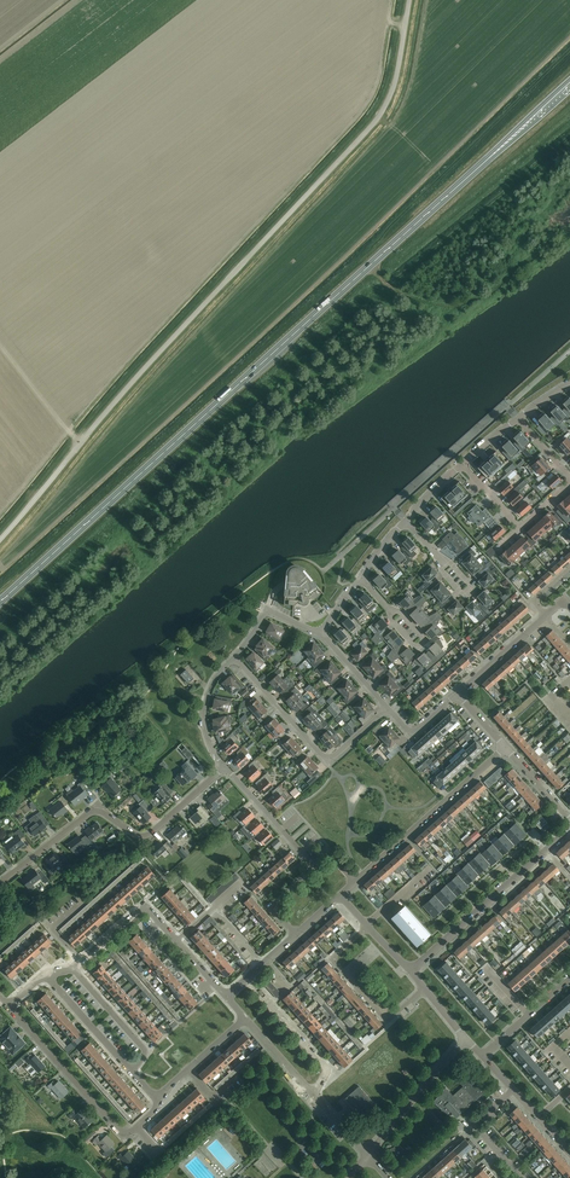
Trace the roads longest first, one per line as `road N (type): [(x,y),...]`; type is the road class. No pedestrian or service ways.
road 1 (trunk): [(0,602),(569,85)]
road 2 (unclassified): [(0,539),(149,364),(375,121),(395,81),(409,0)]
road 3 (residential): [(0,882),(91,813),(138,836),(151,833),(225,767)]
road 4 (residential): [(388,707),(332,759),(324,757),(235,657)]
road 5 (residential): [(226,998),(148,910),(72,968)]
road 6 (residential): [(410,971),(569,829)]
road 7 (residential): [(354,883),(506,747)]
road 8 (residential): [(367,925),(332,958),(387,1021),(424,988)]
road 9 (residential): [(125,1133),(8,1006)]
road 10 (residential): [(369,1155),(466,1037)]
road 11 (residential): [(314,1094),(324,1066),(247,979)]
road 12 (residential): [(132,1073),(144,1049),(72,968)]
road 13 (residential): [(314,866),(225,767)]
road 14 (residential): [(132,1073),(45,975)]
road 15 (residential): [(225,767),(208,739),(206,708),(215,680),(235,657)]
road 16 (residential): [(521,1177),(474,1124),(514,1090)]

